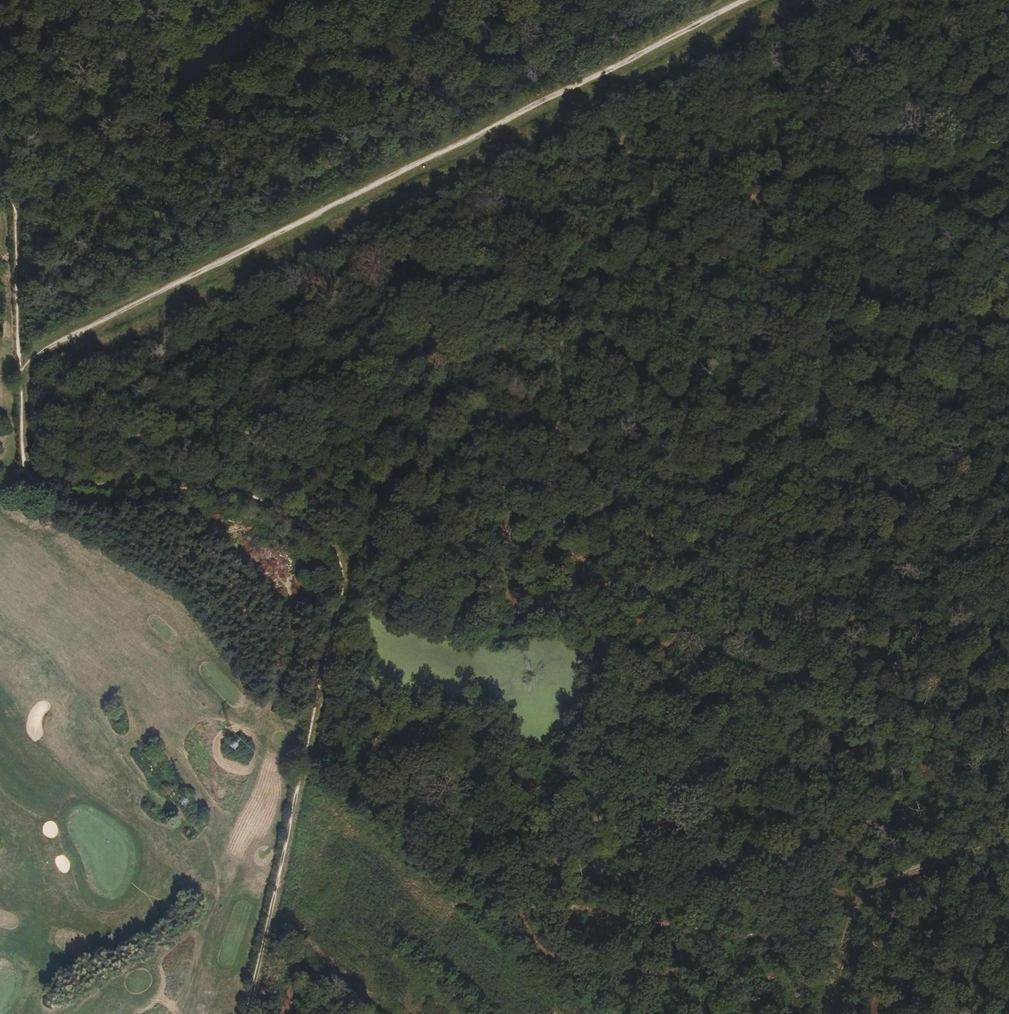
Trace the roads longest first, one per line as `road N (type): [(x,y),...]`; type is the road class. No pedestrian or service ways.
road 1 (track): [(0,196),(15,212),(29,479),(241,493),(309,530),(336,563),(338,613),(246,1013)]
road 2 (track): [(742,0),(20,359)]

